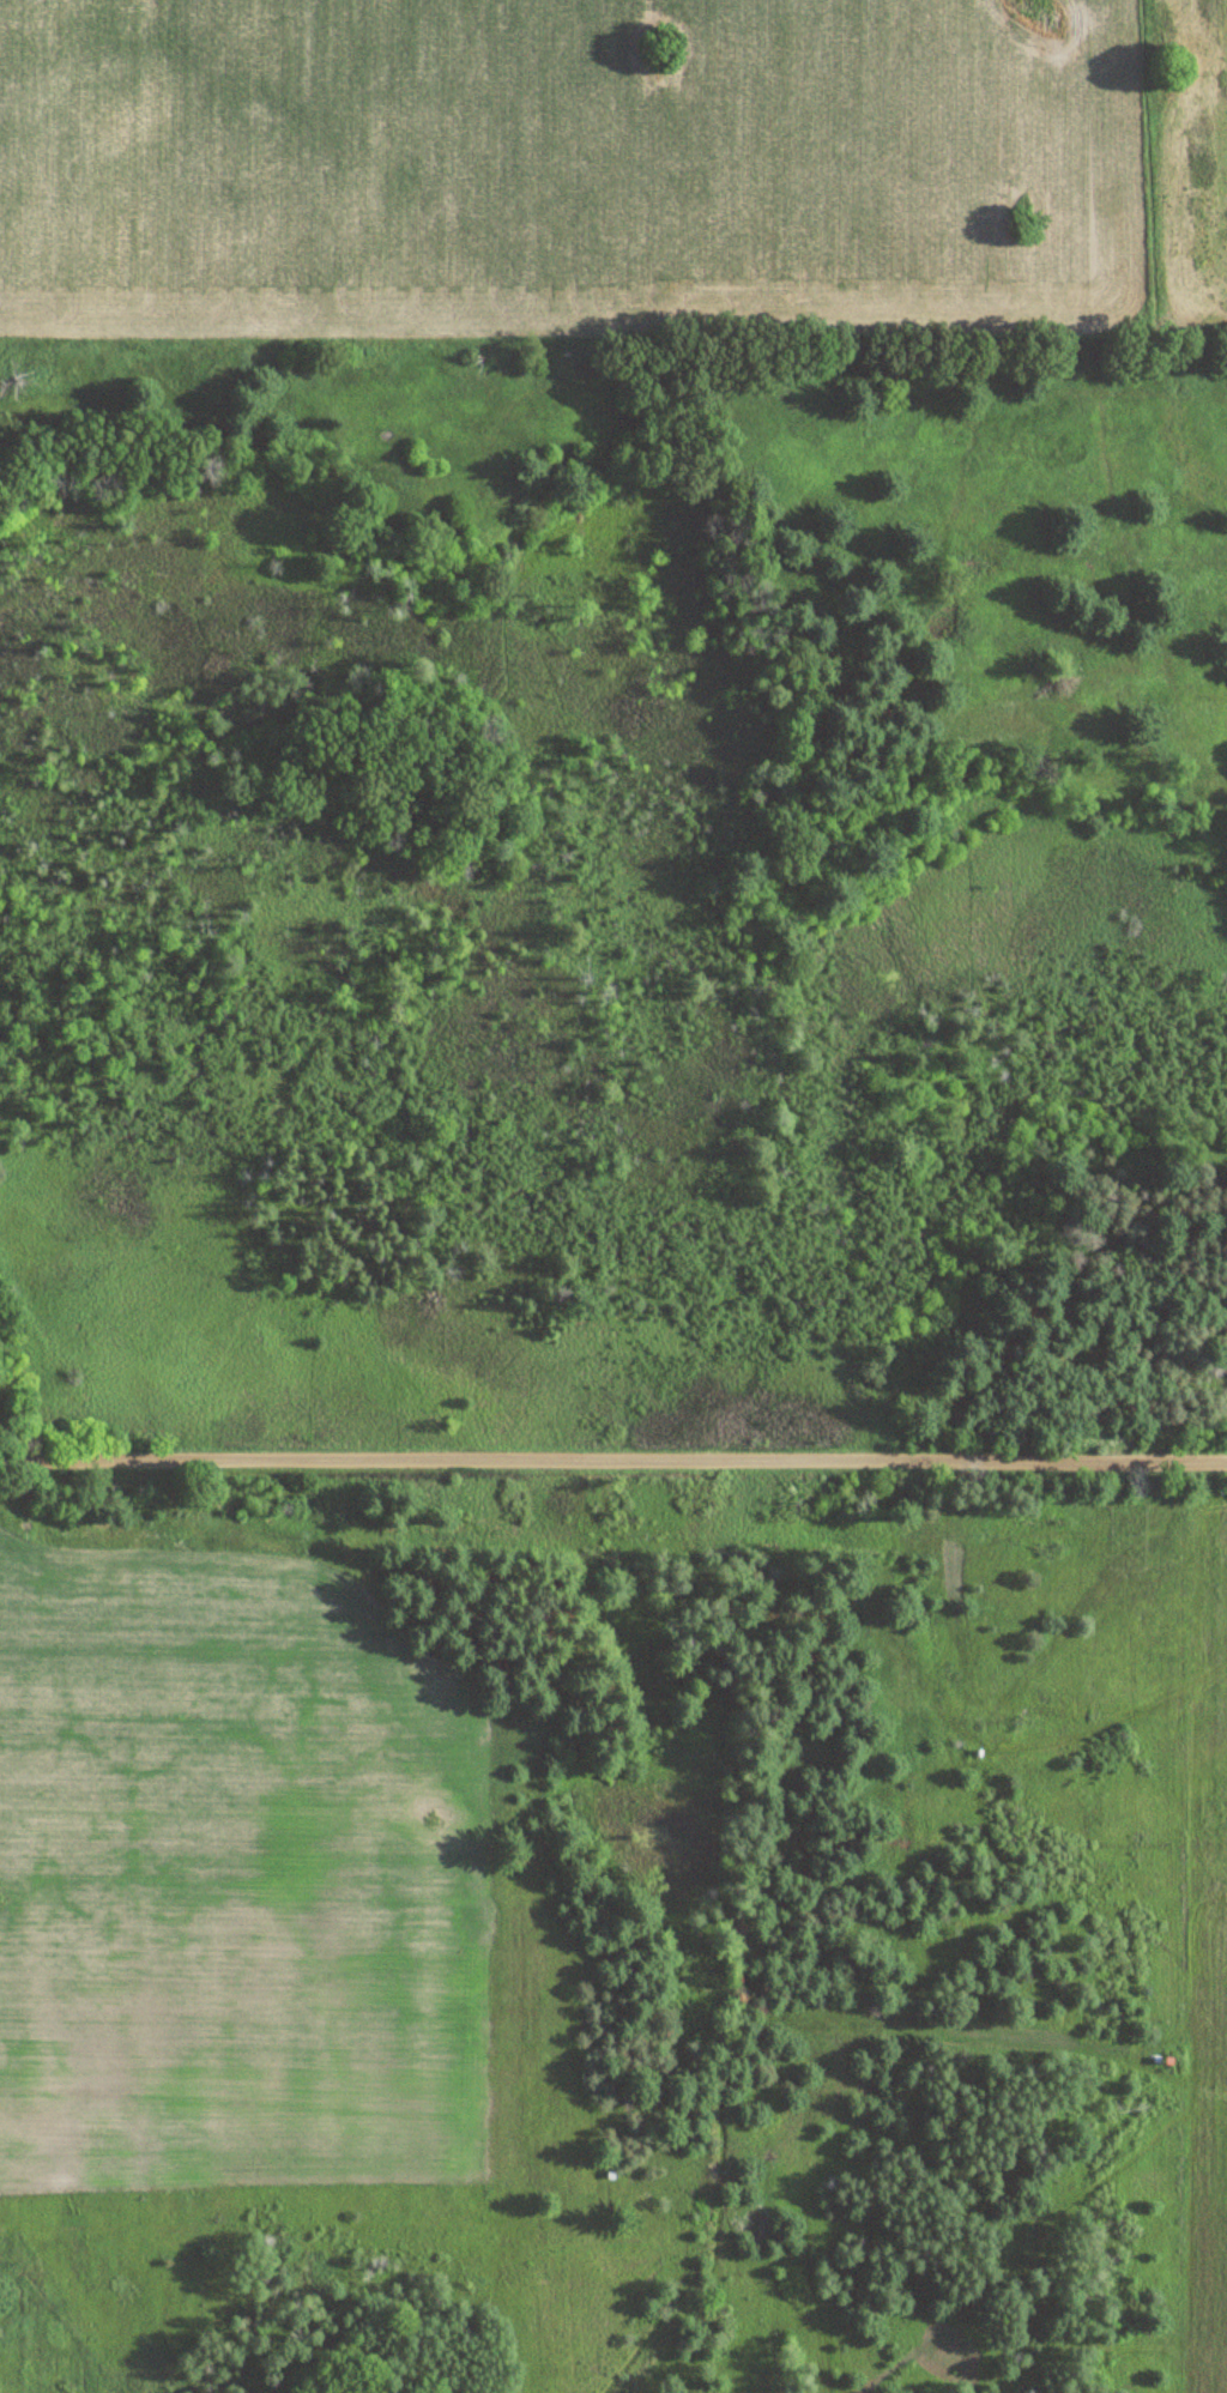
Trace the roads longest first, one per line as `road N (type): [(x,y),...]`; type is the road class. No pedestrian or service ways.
road 1 (residential): [(1226,1461),(0,1456)]

